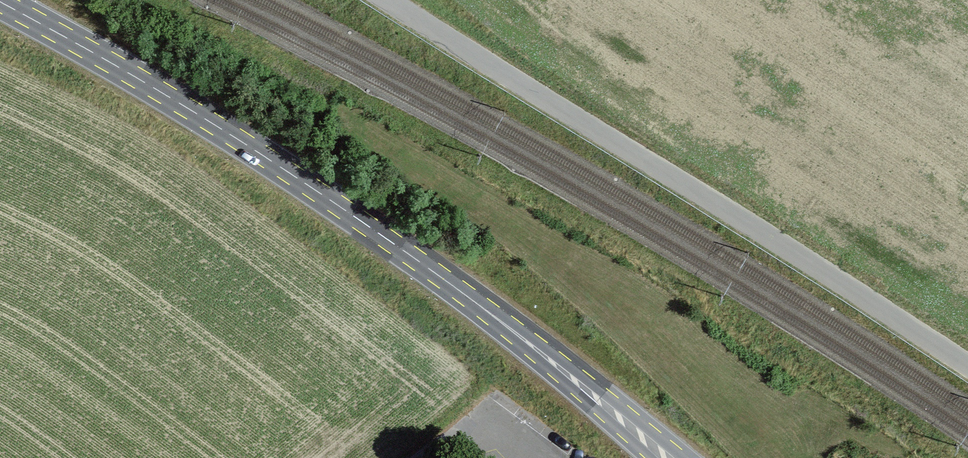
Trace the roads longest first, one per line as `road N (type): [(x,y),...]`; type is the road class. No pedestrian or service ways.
road 1 (secondary): [(666,457),(506,325),(321,193),(0,1)]
road 2 (unclassified): [(384,0),(967,367)]

